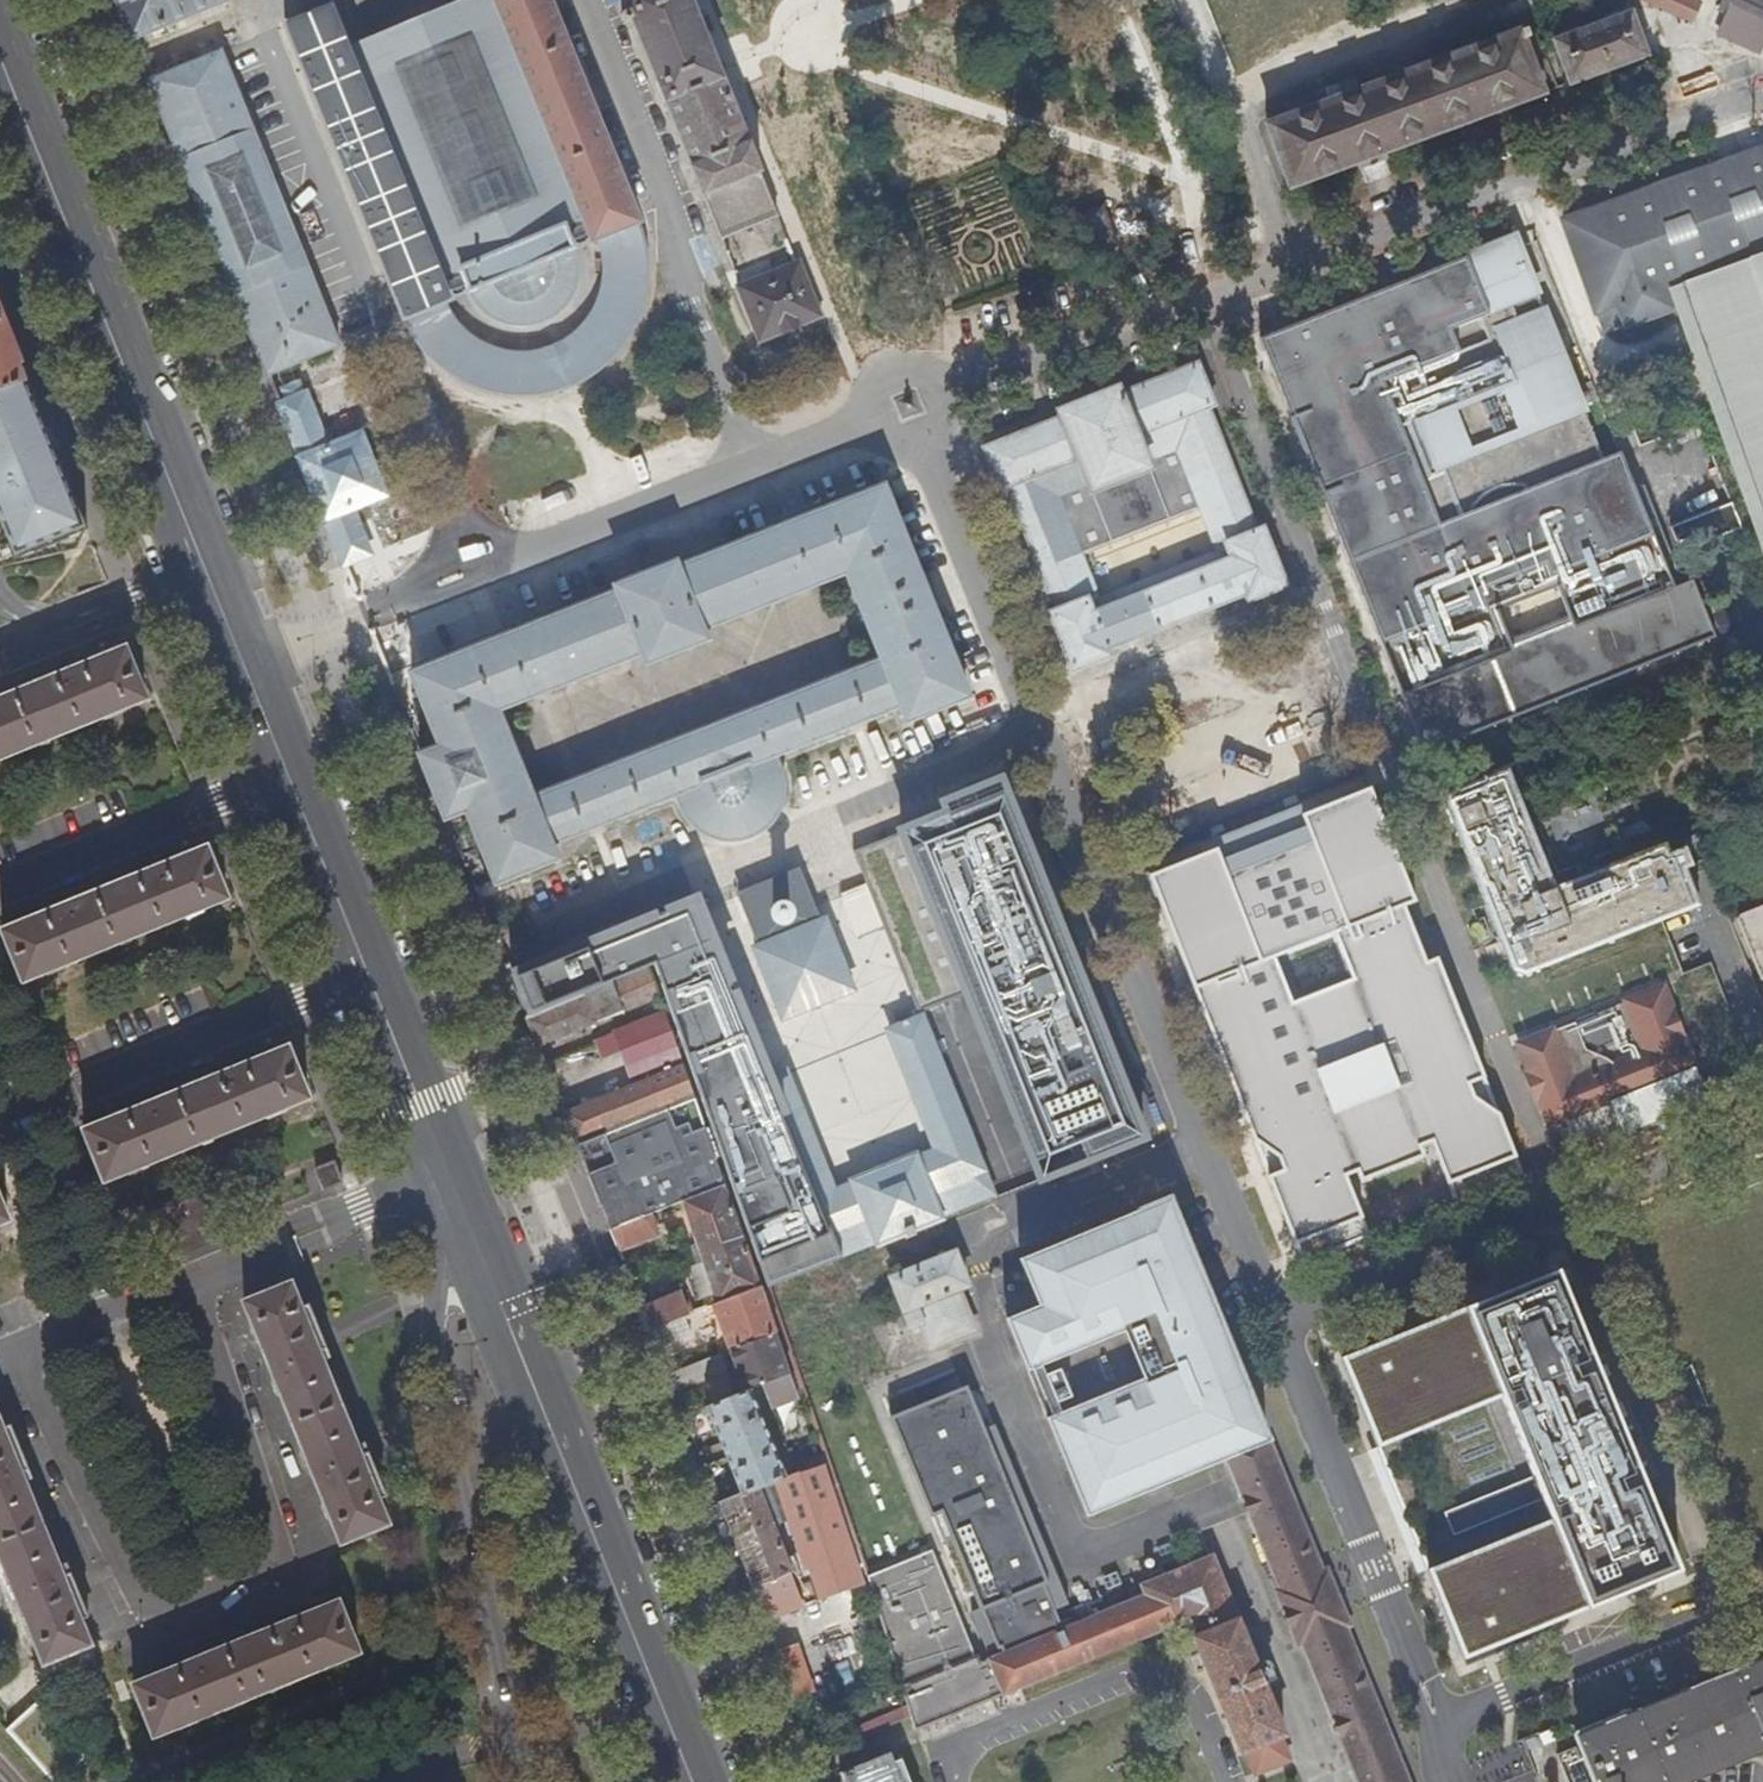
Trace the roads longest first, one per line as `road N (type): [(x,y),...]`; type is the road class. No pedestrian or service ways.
road 1 (residential): [(185,1280),(265,1509),(273,1547),(256,1583),(175,1614),(148,1607),(125,1581),(8,1351)]
road 2 (primary): [(695,1781),(475,1237)]
road 3 (residential): [(475,1237),(448,1270),(423,1331),(512,1781)]
road 4 (primary): [(208,573),(0,57)]
road 5 (residential): [(0,1124),(369,973)]
road 6 (residential): [(0,896),(289,777)]
road 7 (residential): [(447,1168),(185,1280)]
road 8 (residential): [(0,655),(208,573)]
road 9 (primary): [(289,777),(208,573)]
road 10 (primary): [(369,973),(289,777)]
road 11 (primary): [(447,1168),(369,973)]
road 12 (residential): [(185,1280),(8,1351)]
road 13 (track): [(576,398),(623,525)]

